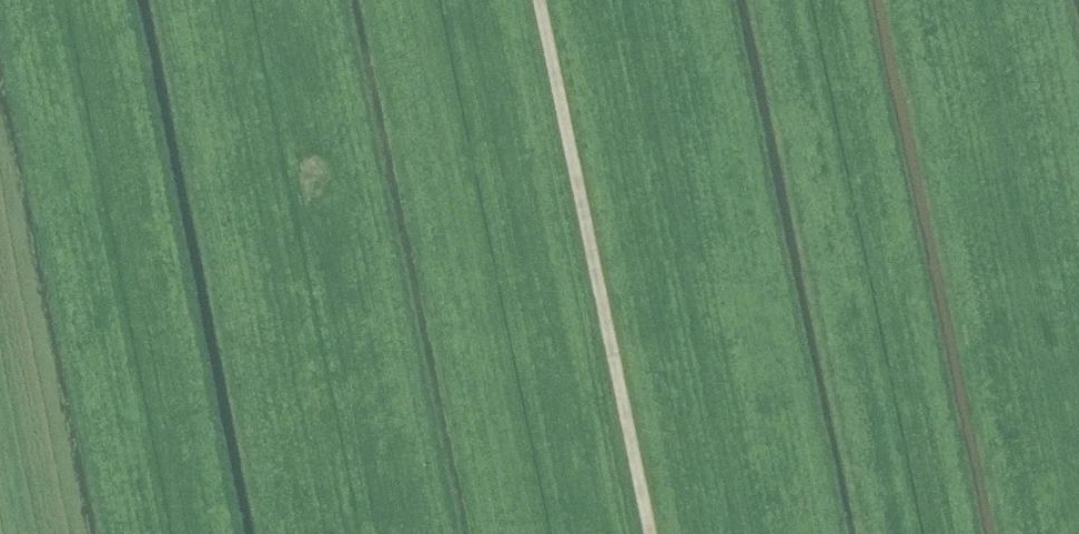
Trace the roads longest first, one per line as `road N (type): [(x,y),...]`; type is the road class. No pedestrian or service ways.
road 1 (track): [(649,533),(540,0)]

